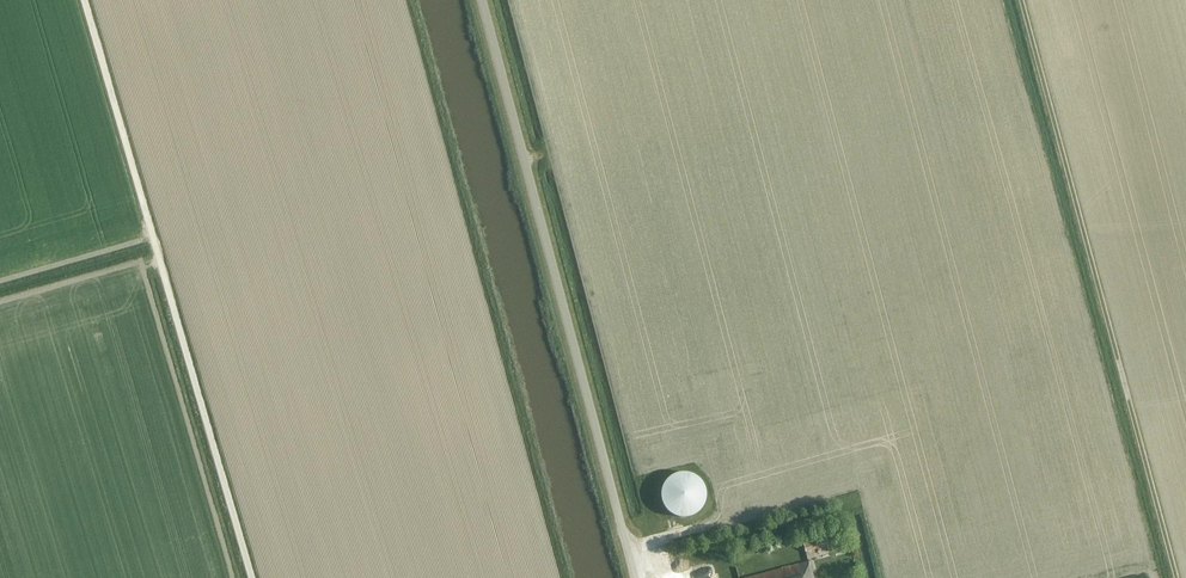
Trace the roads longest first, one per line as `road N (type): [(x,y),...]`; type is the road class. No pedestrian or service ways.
road 1 (track): [(1176,577),(1021,0)]
road 2 (unclassified): [(633,577),(480,0)]
road 3 (track): [(147,219),(251,577)]

